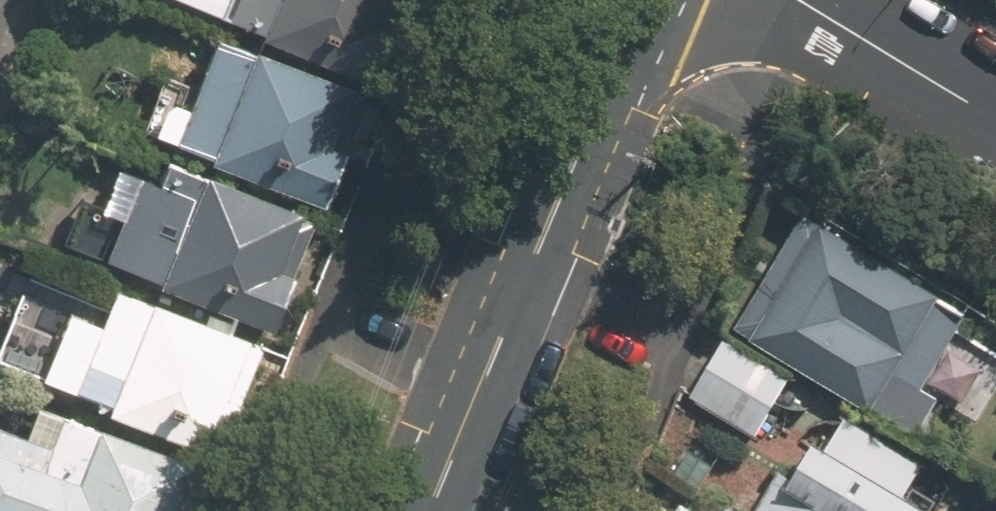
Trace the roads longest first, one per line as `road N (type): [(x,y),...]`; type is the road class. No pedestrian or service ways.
road 1 (tertiary): [(641,0),(428,510)]
road 2 (residential): [(798,0),(995,121)]

